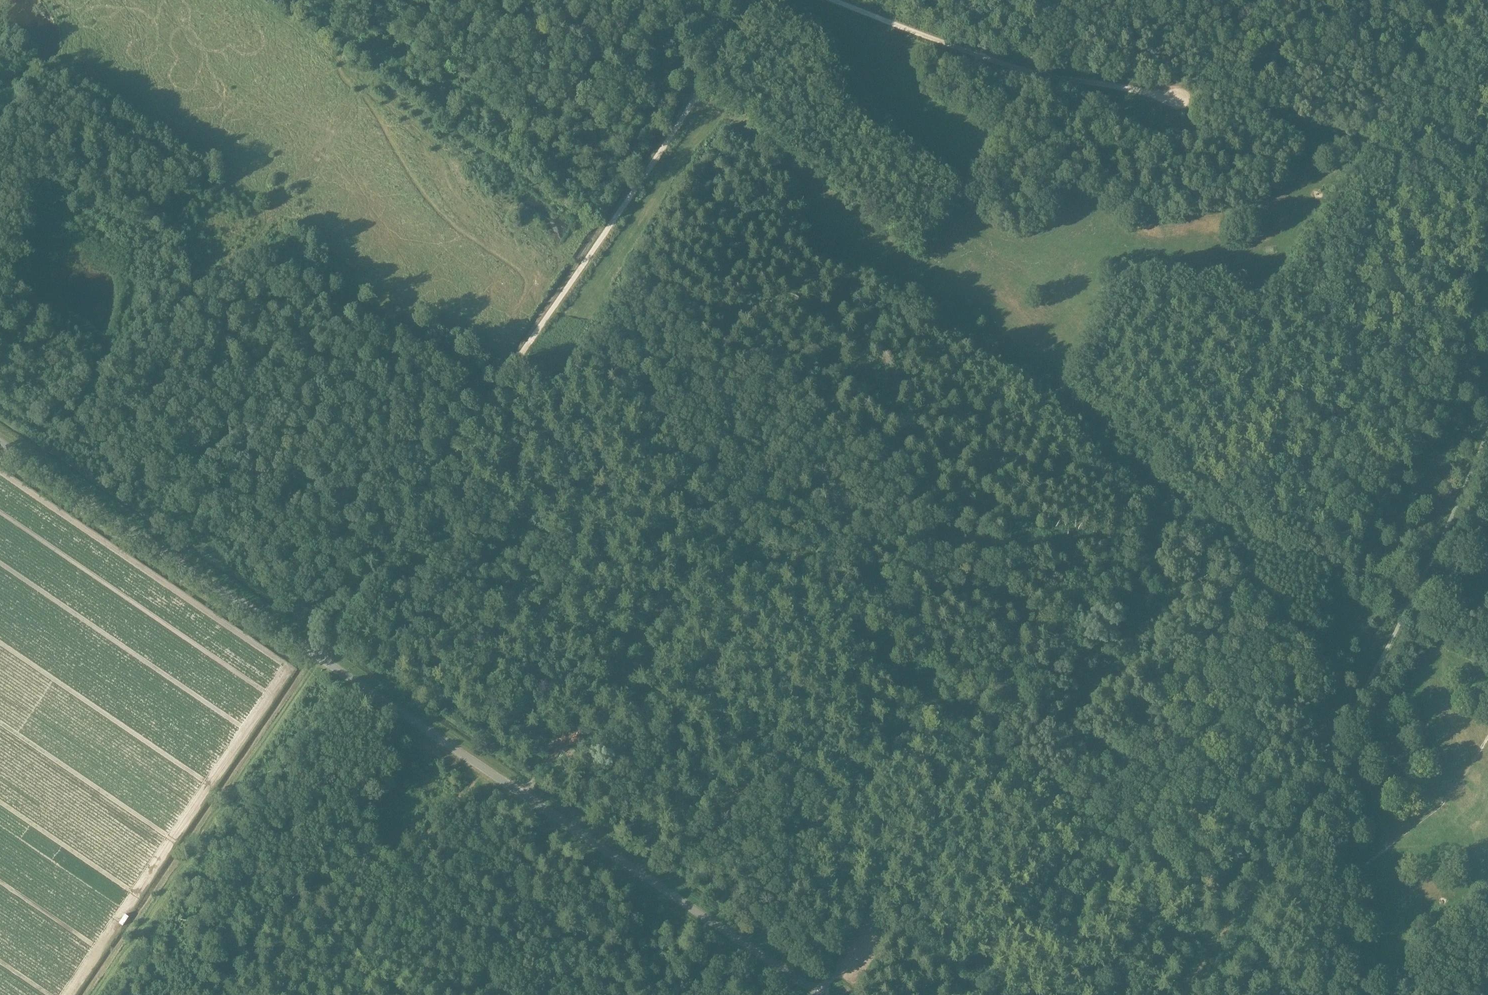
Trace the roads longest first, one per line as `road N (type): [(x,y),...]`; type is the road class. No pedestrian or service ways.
road 1 (track): [(0,329),(123,407),(231,517),(363,609),(571,713),(689,705),(831,793),(847,830),(856,907),(983,994)]
road 2 (track): [(95,994),(763,0)]
road 3 (track): [(787,988),(814,960),(830,915),(875,855),(928,752),(992,739),(1202,438),(1287,385),(1325,321),(1357,211),(1388,157)]
road 4 (unclassified): [(821,994),(0,442)]
road 5 (track): [(523,795),(826,411),(906,272),(940,239),(1062,0)]
road 6 (track): [(1415,592),(1285,551),(1194,510),(1165,492),(974,298),(945,288),(900,292)]
road 7 (track): [(133,416),(426,0)]
road 8 (track): [(831,0),(1024,71),(1178,98)]
road 9 (track): [(484,769),(438,815),(378,906),(338,994)]
road 10 (track): [(447,994),(531,950),(579,944),(614,951),(684,994)]
road 11 (track): [(0,407),(49,434),(165,286)]
road 12 (track): [(1287,828),(1181,994)]
road 13 (track): [(541,0),(693,102)]
road 14 (track): [(1388,157),(1487,9)]
road 15 (track): [(1301,129),(1215,80),(1187,80),(1158,95)]

